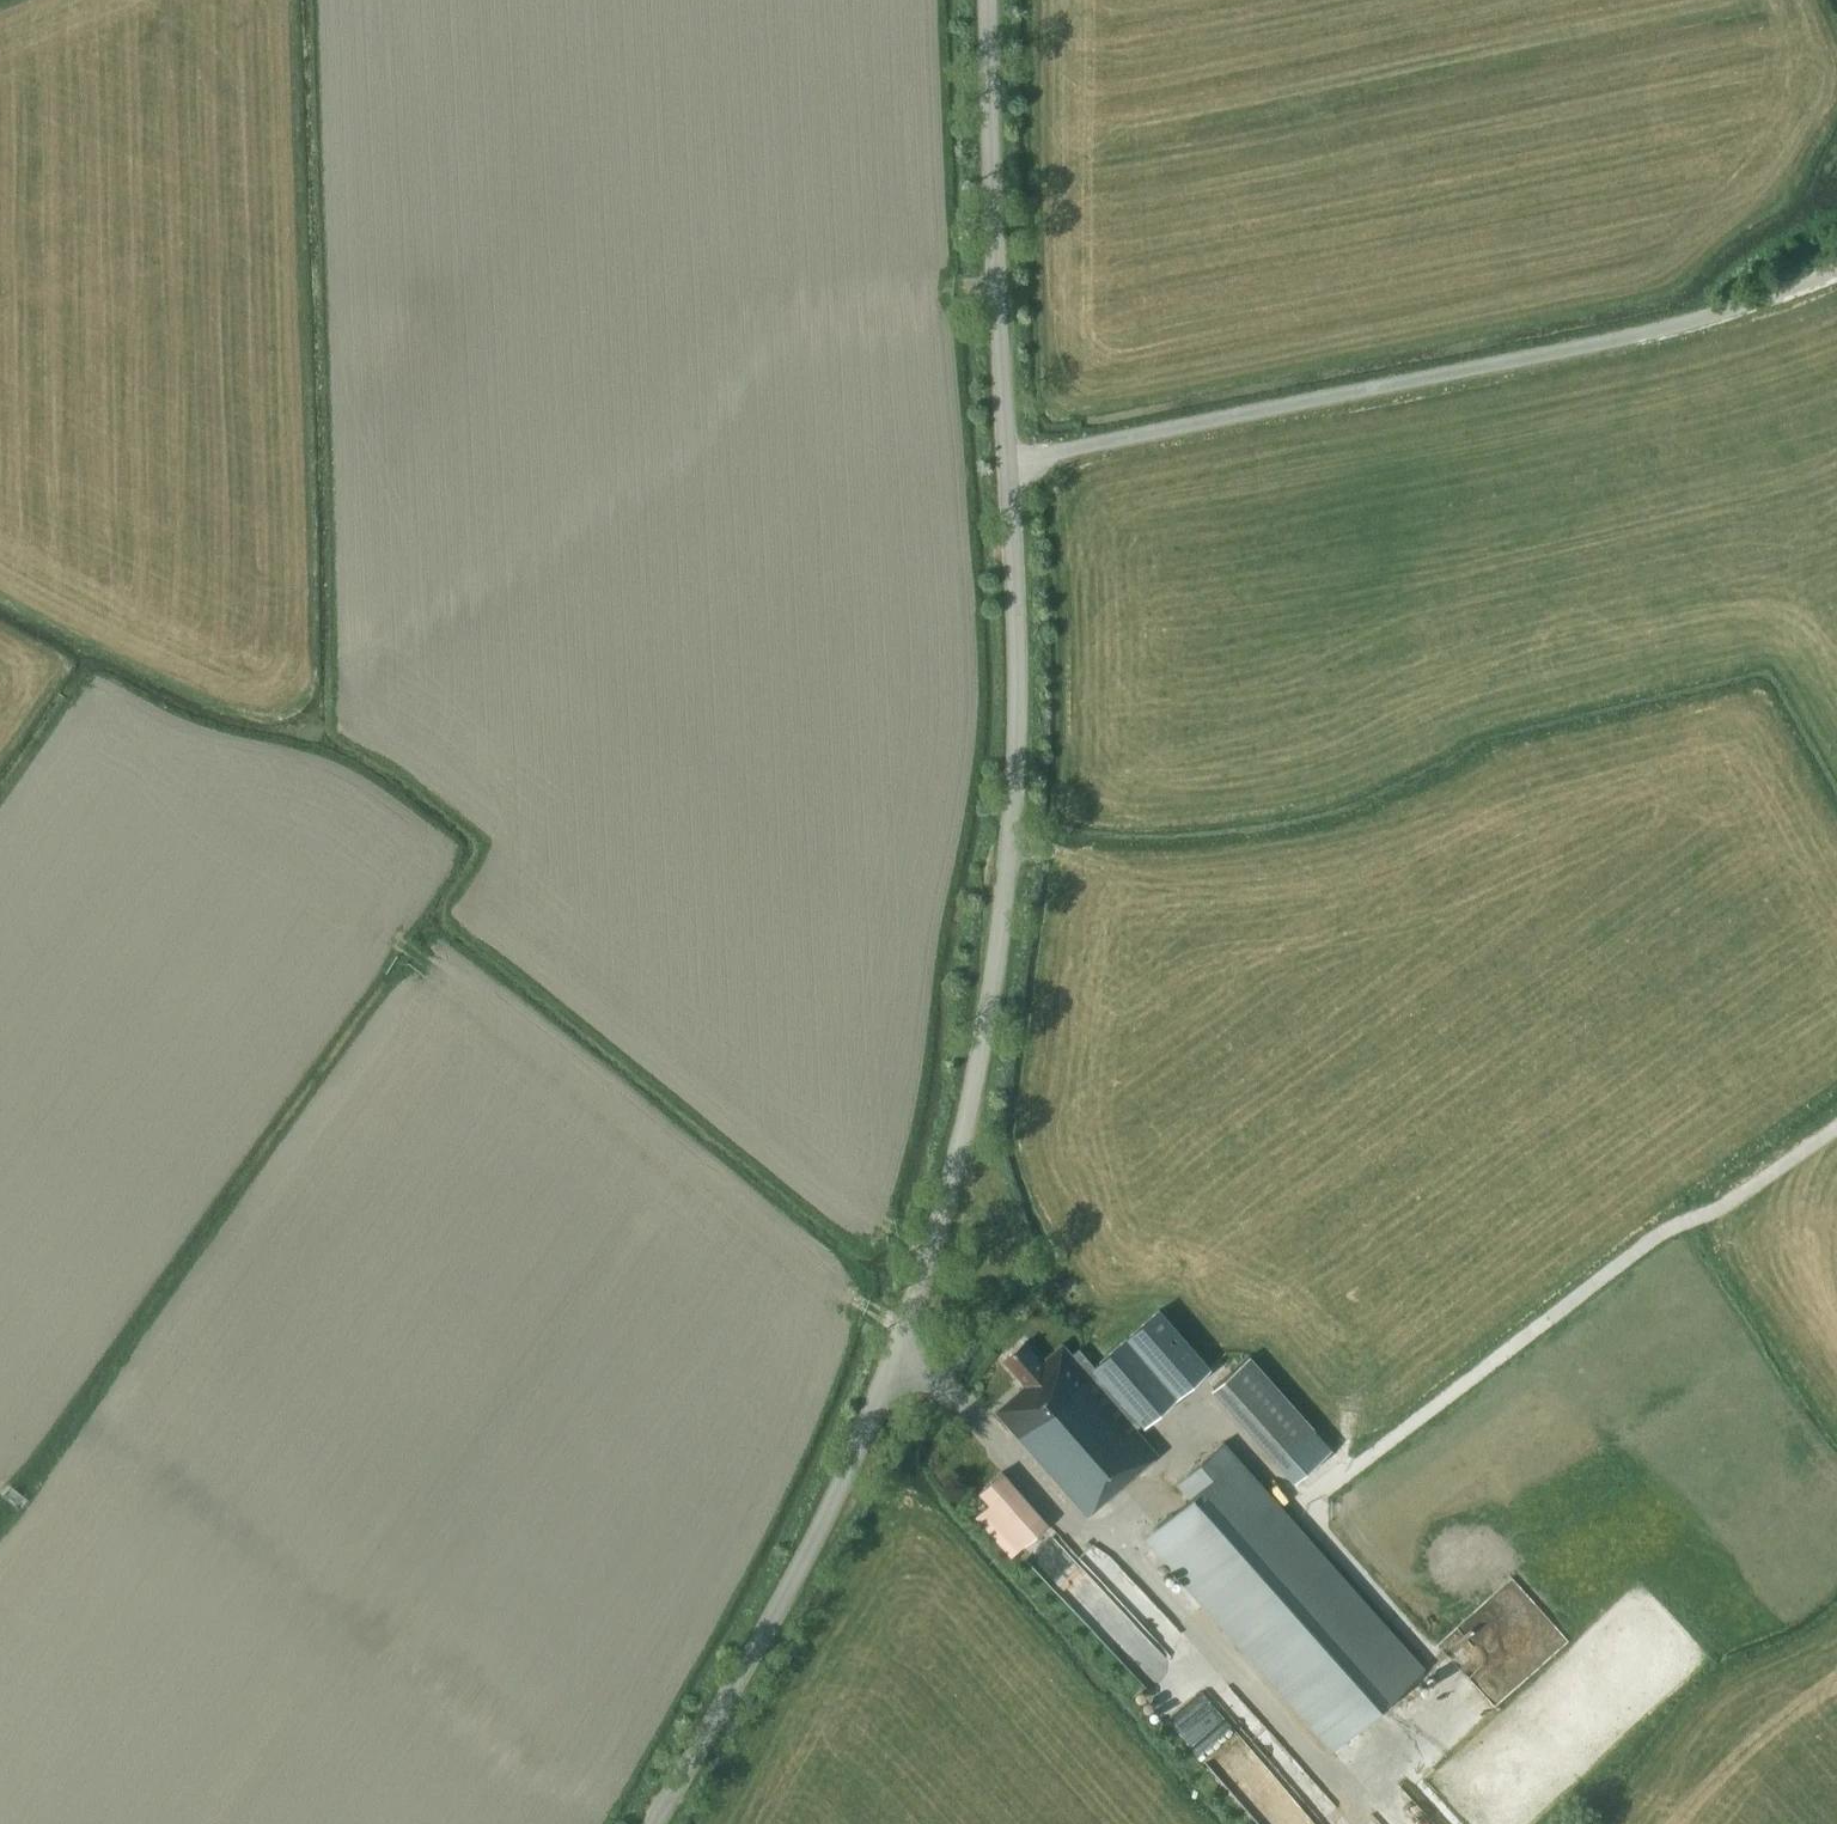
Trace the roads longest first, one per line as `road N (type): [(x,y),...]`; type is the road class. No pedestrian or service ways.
road 1 (unclassified): [(654,1823),(798,1572),(857,1448),(922,1276),(982,1046),(1009,857),(1018,686),(988,0)]
road 2 (track): [(1306,1504),(1663,1229),(1720,1207),(1836,1126)]

